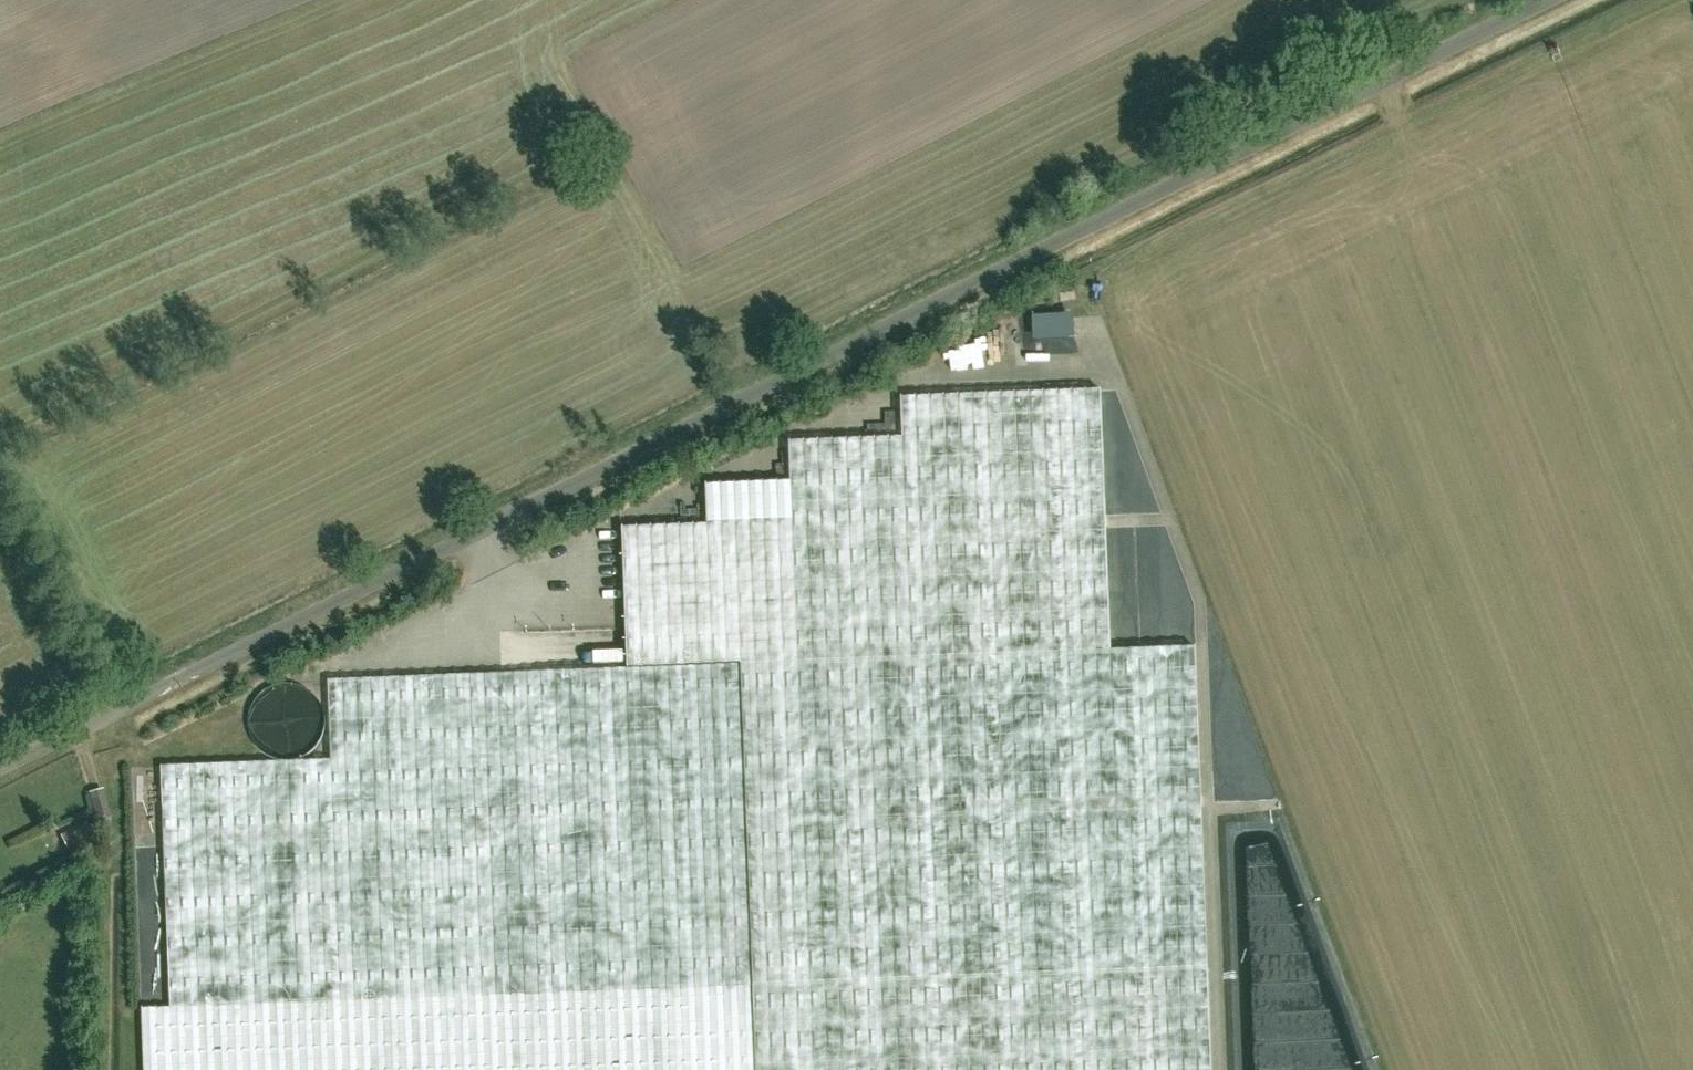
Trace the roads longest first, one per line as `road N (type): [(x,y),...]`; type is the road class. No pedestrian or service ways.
road 1 (unclassified): [(0,765),(1556,0)]

